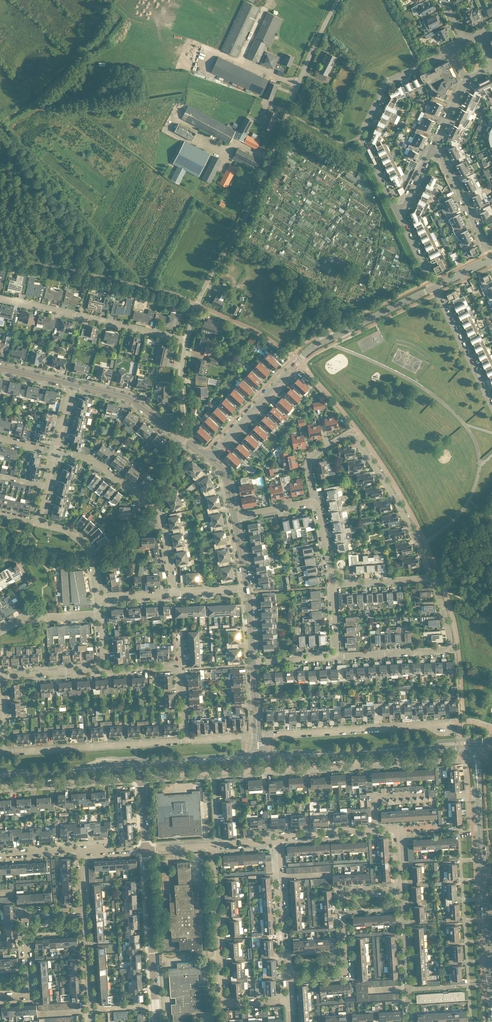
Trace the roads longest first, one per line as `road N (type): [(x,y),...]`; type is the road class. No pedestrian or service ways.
road 1 (unclassified): [(338,0),(248,208),(195,304)]
road 2 (tertiary): [(209,457),(312,348),(433,288)]
road 3 (residential): [(141,778),(392,762),(407,752)]
road 4 (residential): [(433,578),(354,436),(308,460),(312,502)]
road 5 (secondary): [(491,1010),(477,774)]
road 6 (residential): [(289,1001),(222,1000),(211,846)]
road 7 (residential): [(396,210),(360,137),(385,82),(451,50)]
road 8 (residential): [(57,451),(88,457),(157,510),(175,594)]
road 9 (residential): [(454,722),(257,735)]
road 10 (residential): [(287,975),(348,969),(347,895),(406,892)]
road 11 (residential): [(0,297),(187,341)]
road 12 (residential): [(336,656),(451,649),(433,578)]
road 13 (residential): [(185,740),(5,751)]
road 14 (residential): [(157,1021),(145,848)]
road 15 (residential): [(0,997),(29,992),(27,915),(83,911)]
road 16 (residential): [(0,787),(141,778)]
road 17 (residential): [(491,407),(433,288)]
road 18 (residential): [(287,975),(277,843)]
road 19 (residential): [(277,843),(282,835),(402,829)]
road 20 (residential): [(409,1021),(406,892)]
road 21 (residential): [(491,259),(443,159),(430,152)]
road 22 (tertiary): [(72,384),(128,397),(182,436)]

